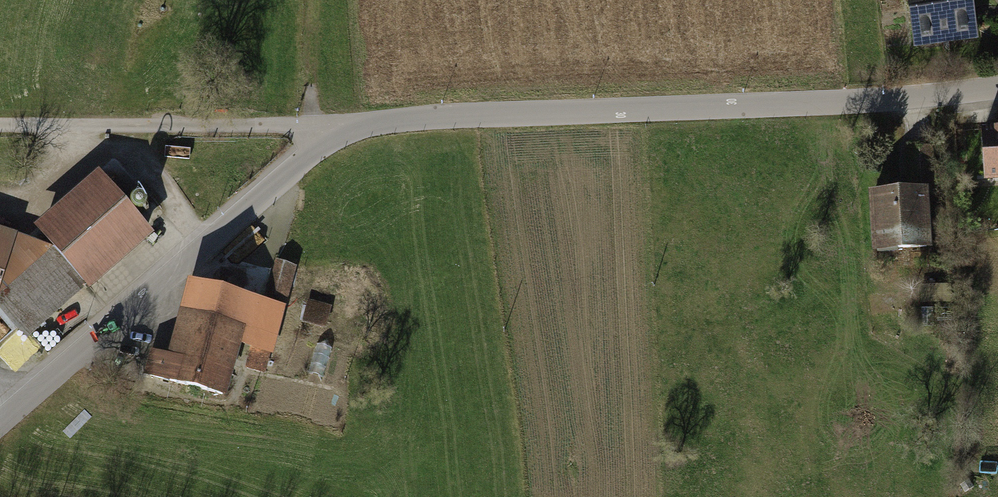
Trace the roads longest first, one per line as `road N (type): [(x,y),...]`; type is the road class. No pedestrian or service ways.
road 1 (unclassified): [(997,85),(794,104),(326,126)]
road 2 (residential): [(0,418),(314,147),(326,126)]
road 3 (unclassified): [(326,126),(0,129)]

